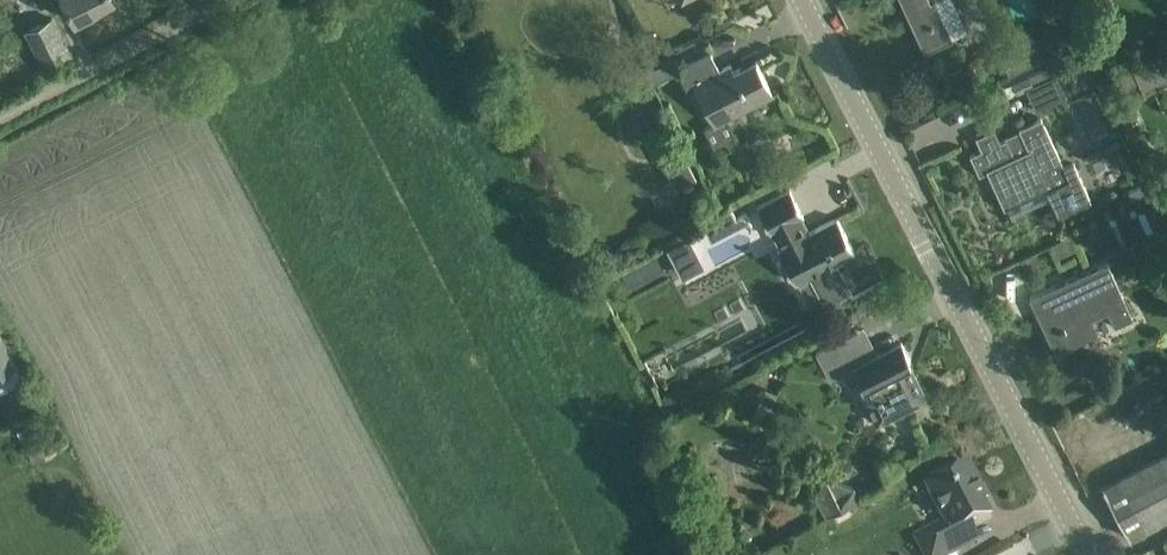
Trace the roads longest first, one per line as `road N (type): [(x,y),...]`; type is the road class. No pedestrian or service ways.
road 1 (unclassified): [(1087,554),(801,0)]
road 2 (residential): [(0,117),(229,0)]

